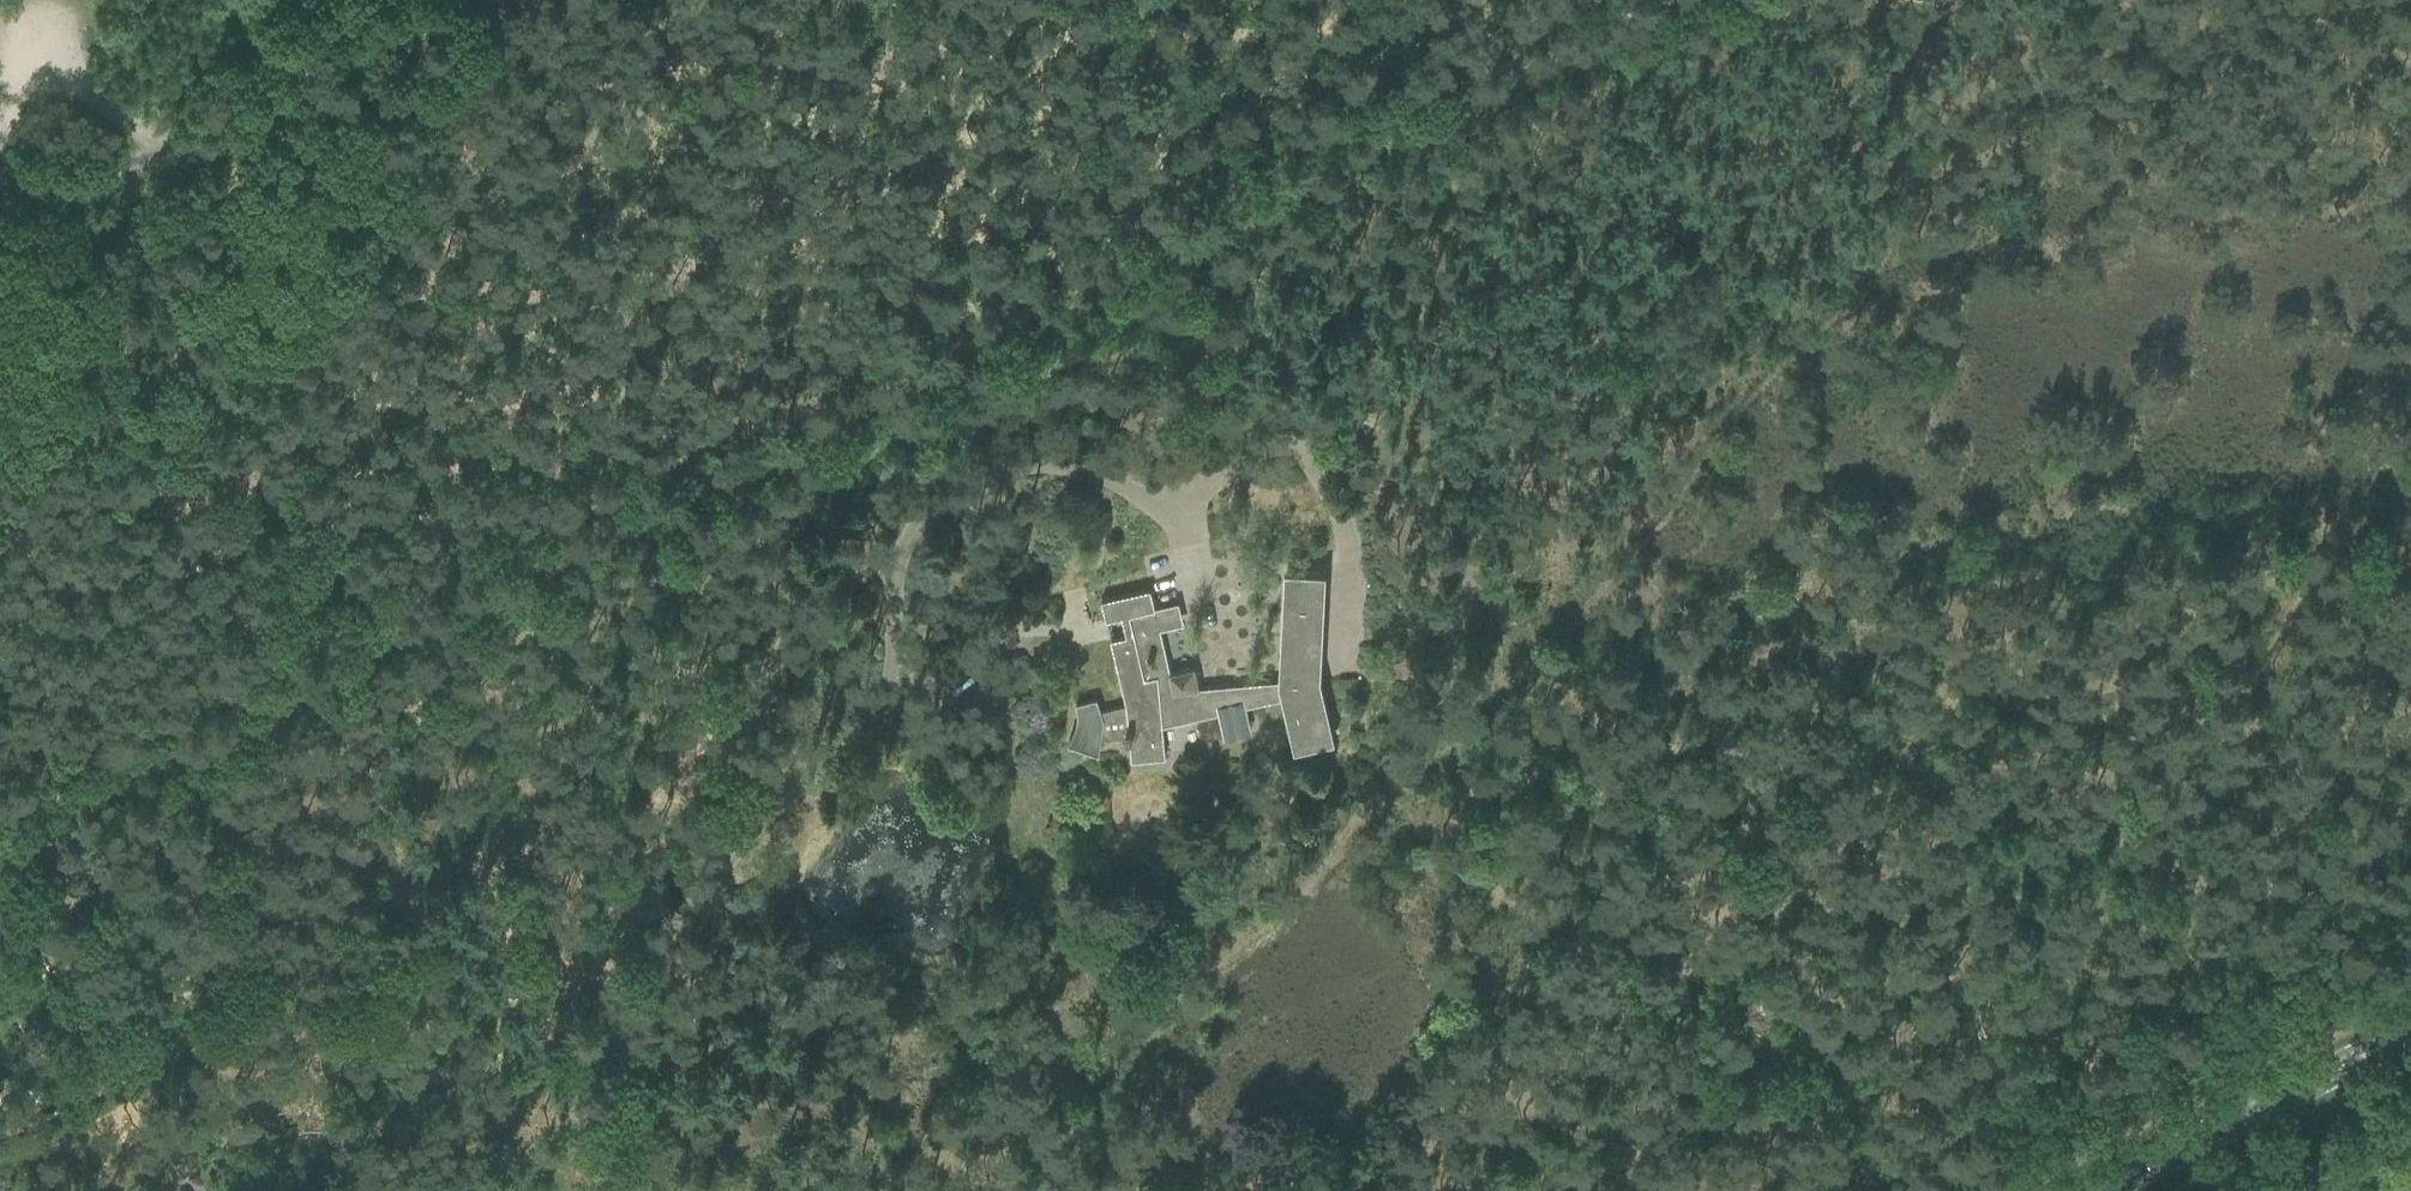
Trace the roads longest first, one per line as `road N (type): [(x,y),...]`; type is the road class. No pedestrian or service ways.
road 1 (track): [(0,828),(1263,206),(1661,0)]
road 2 (secondary): [(2100,1190),(2410,1033)]

